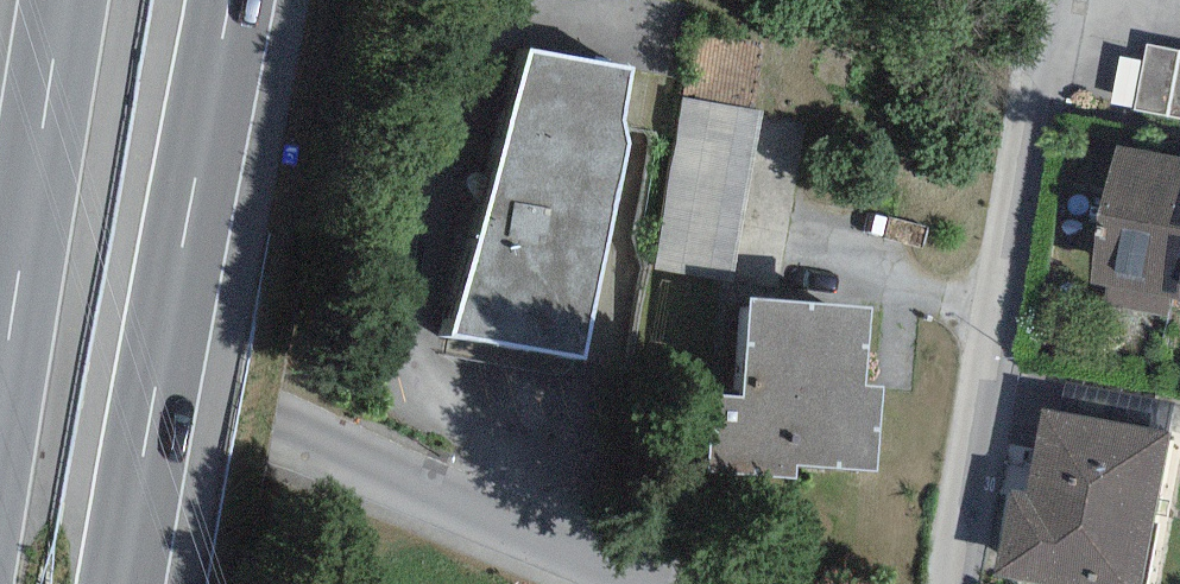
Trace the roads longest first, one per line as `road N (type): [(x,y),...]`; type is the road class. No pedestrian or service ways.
road 1 (residential): [(634,583),(0,317)]
road 2 (residential): [(948,583),(1056,0)]
road 3 (motorway): [(140,583),(244,0)]
road 4 (motorway): [(76,0),(0,462)]

